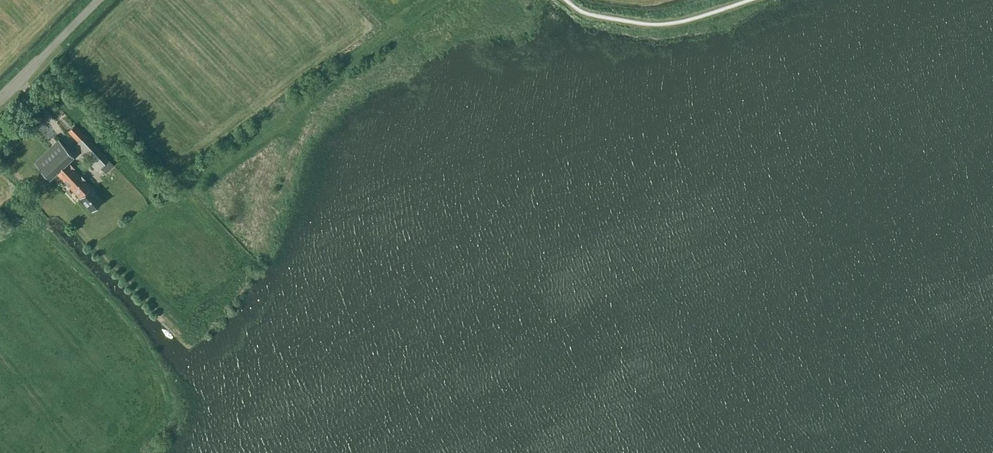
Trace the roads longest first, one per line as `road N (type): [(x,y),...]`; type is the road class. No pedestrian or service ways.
road 1 (unclassified): [(0,102),(100,0)]

